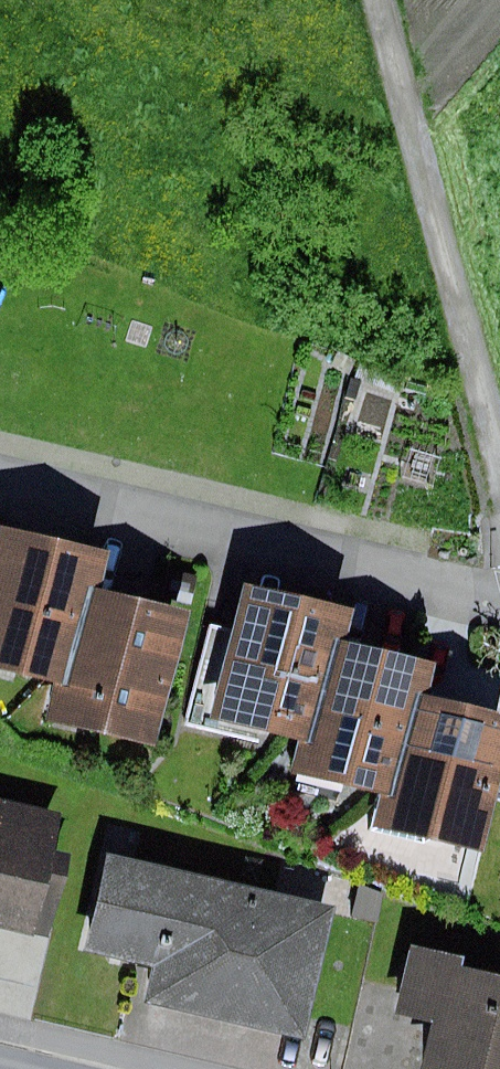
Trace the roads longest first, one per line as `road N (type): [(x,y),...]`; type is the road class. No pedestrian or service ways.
road 1 (track): [(388,0),(499,440)]

